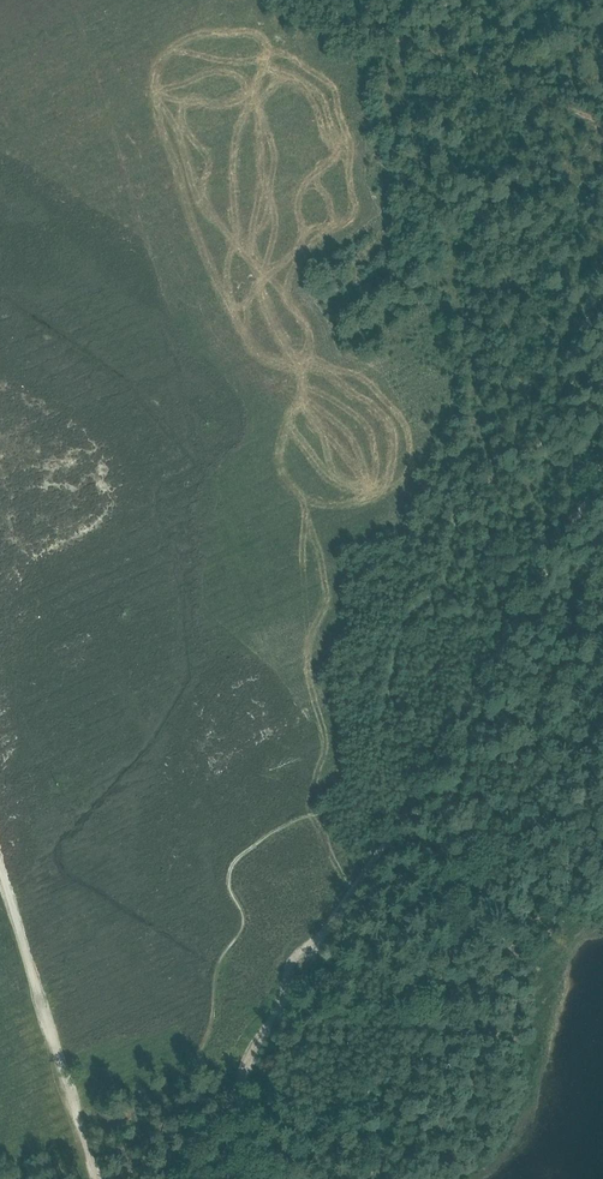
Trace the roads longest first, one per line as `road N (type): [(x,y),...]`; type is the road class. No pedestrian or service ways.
road 1 (track): [(602,442),(348,894)]
road 2 (track): [(285,0),(602,122)]
road 3 (track): [(184,1178),(348,894)]
road 4 (track): [(92,1178),(0,878)]

